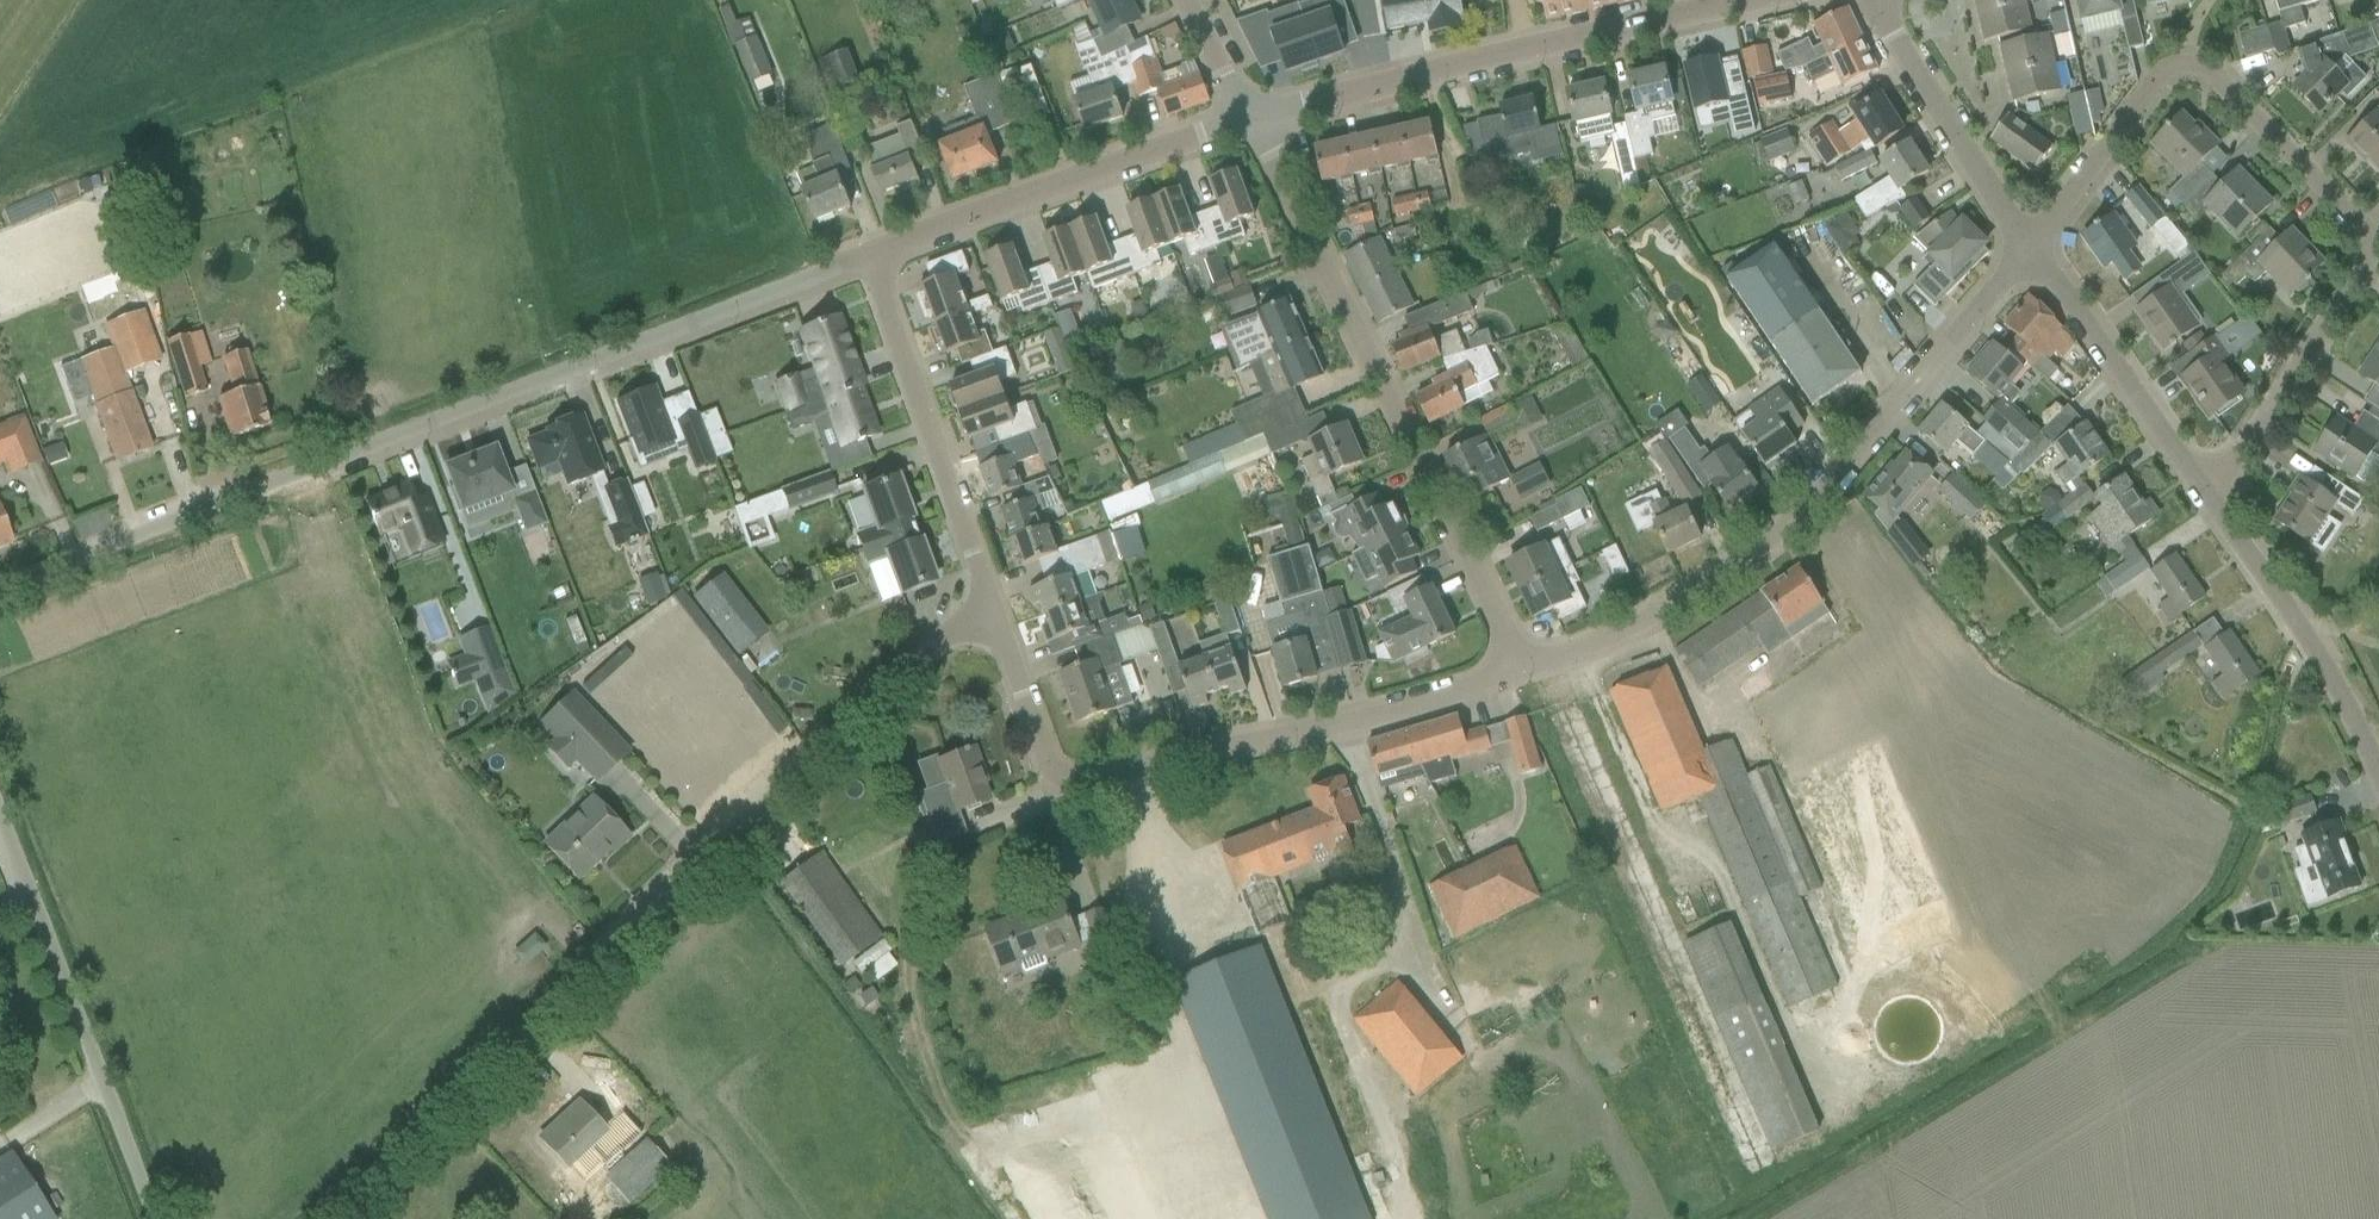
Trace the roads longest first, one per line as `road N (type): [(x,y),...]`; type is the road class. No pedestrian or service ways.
road 1 (unclassified): [(332,1218),(923,653),(986,605)]
road 2 (residential): [(104,547),(868,253)]
road 3 (residential): [(2210,496),(2356,280),(2367,233),(2210,70),(2190,63),(2158,86),(2027,248)]
road 4 (residential): [(2027,248),(1915,389),(1792,516),(1659,616),(1523,669)]
road 5 (residential): [(1523,669),(1341,724),(1092,776),(1059,772),(986,605)]
road 6 (residential): [(1523,669),(1245,121)]
road 7 (residential): [(1245,121),(1755,0)]
road 8 (unclassified): [(156,1218),(0,823)]
road 9 (residential): [(868,253),(1245,121)]
road 10 (residential): [(986,605),(868,253)]
road 11 (residential): [(2378,780),(2322,666),(2210,496)]
road 12 (residential): [(2210,496),(2027,248)]
road 13 (residential): [(2027,248),(1870,0)]
road 14 (residential): [(1245,121),(1186,0)]

